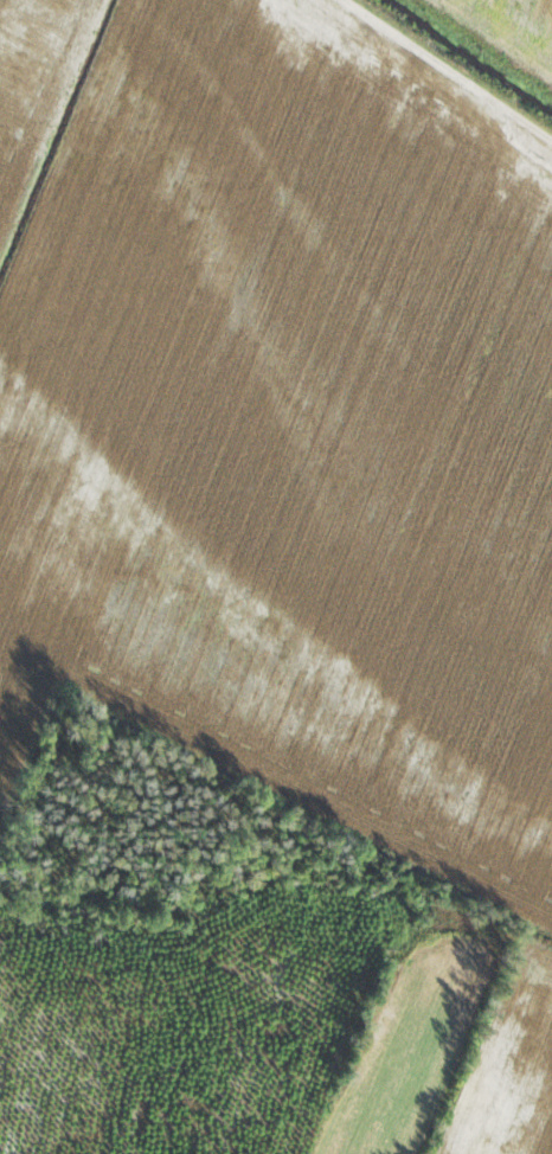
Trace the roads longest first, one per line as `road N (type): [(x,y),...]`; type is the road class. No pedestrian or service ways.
road 1 (track): [(341,0),(551,146)]

